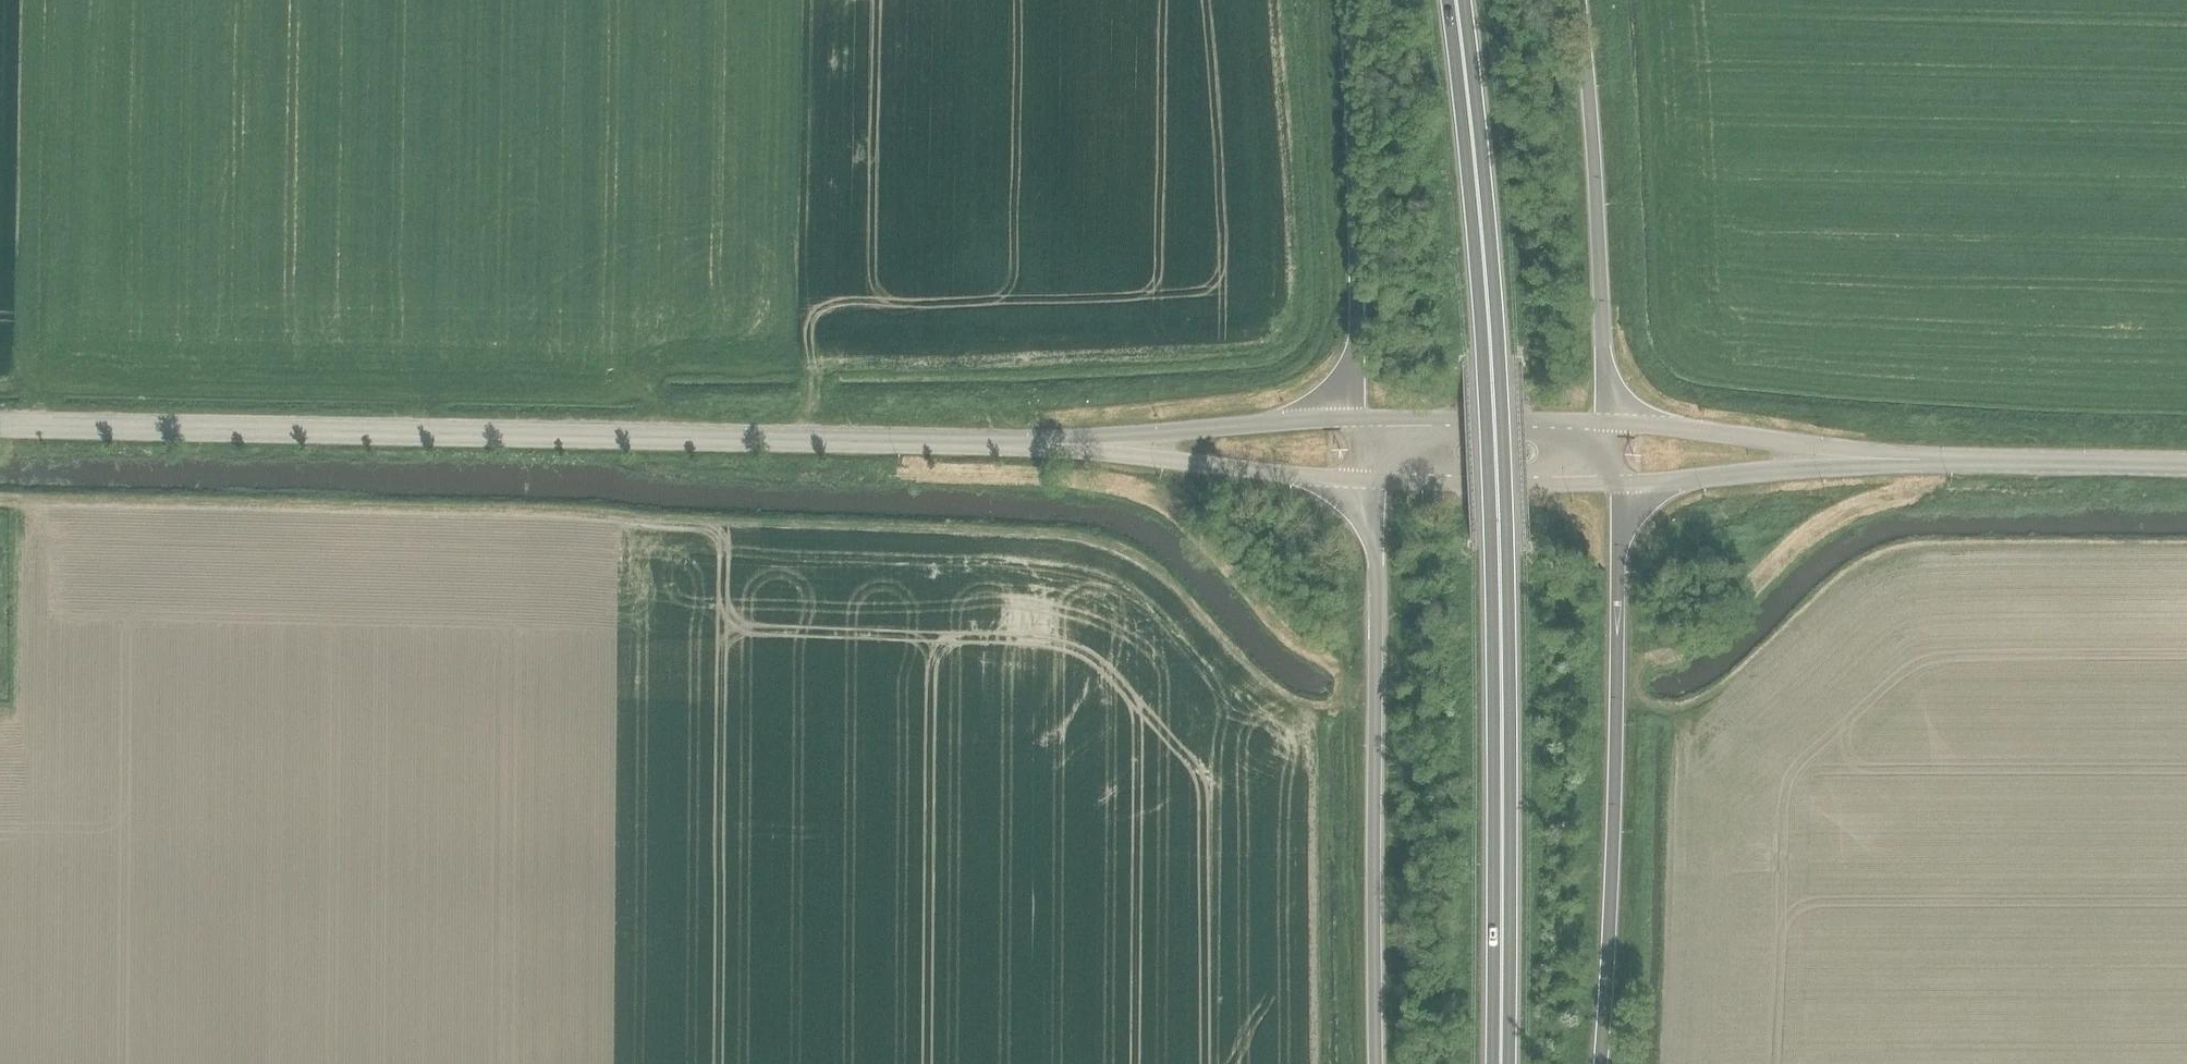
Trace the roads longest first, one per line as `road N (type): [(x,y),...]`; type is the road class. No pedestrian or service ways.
road 1 (tertiary): [(1107,445),(0,420)]
road 2 (trunk): [(1501,1063),(1499,521),(1486,272),(1456,0)]
road 3 (trunk): [(1600,1063),(1616,812),(1615,480)]
road 4 (trunk): [(1366,480),(1377,1063)]
road 5 (trunk): [(1612,422),(1571,0)]
road 6 (trunk): [(1348,0),(1362,417)]
road 7 (tertiary): [(2186,464),(1850,458)]
road 8 (tertiary): [(1107,445),(1366,480)]
road 9 (tertiary): [(1362,417),(1199,425),(1107,445)]
road 10 (tertiary): [(1612,422),(1362,417)]
road 11 (tertiary): [(1366,480),(1615,480)]
road 12 (tertiary): [(1850,458),(1703,424),(1612,422)]
road 13 (tertiary): [(1615,480),(1703,479),(1850,458)]

